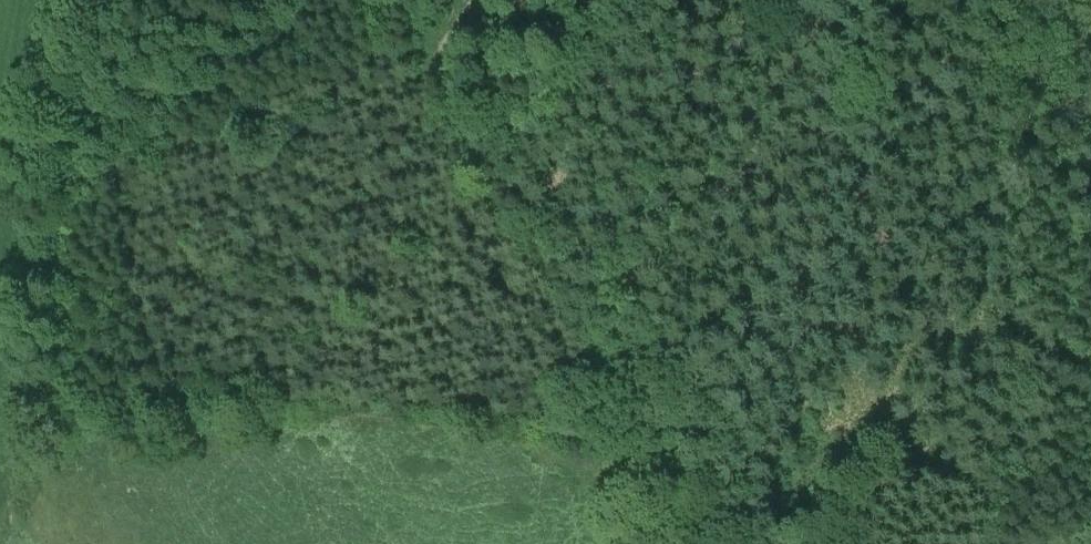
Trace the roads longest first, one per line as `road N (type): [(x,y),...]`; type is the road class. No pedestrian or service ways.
road 1 (track): [(724,543),(698,470),(661,406),(487,160),(457,101),(438,35),(451,8),(482,0)]

